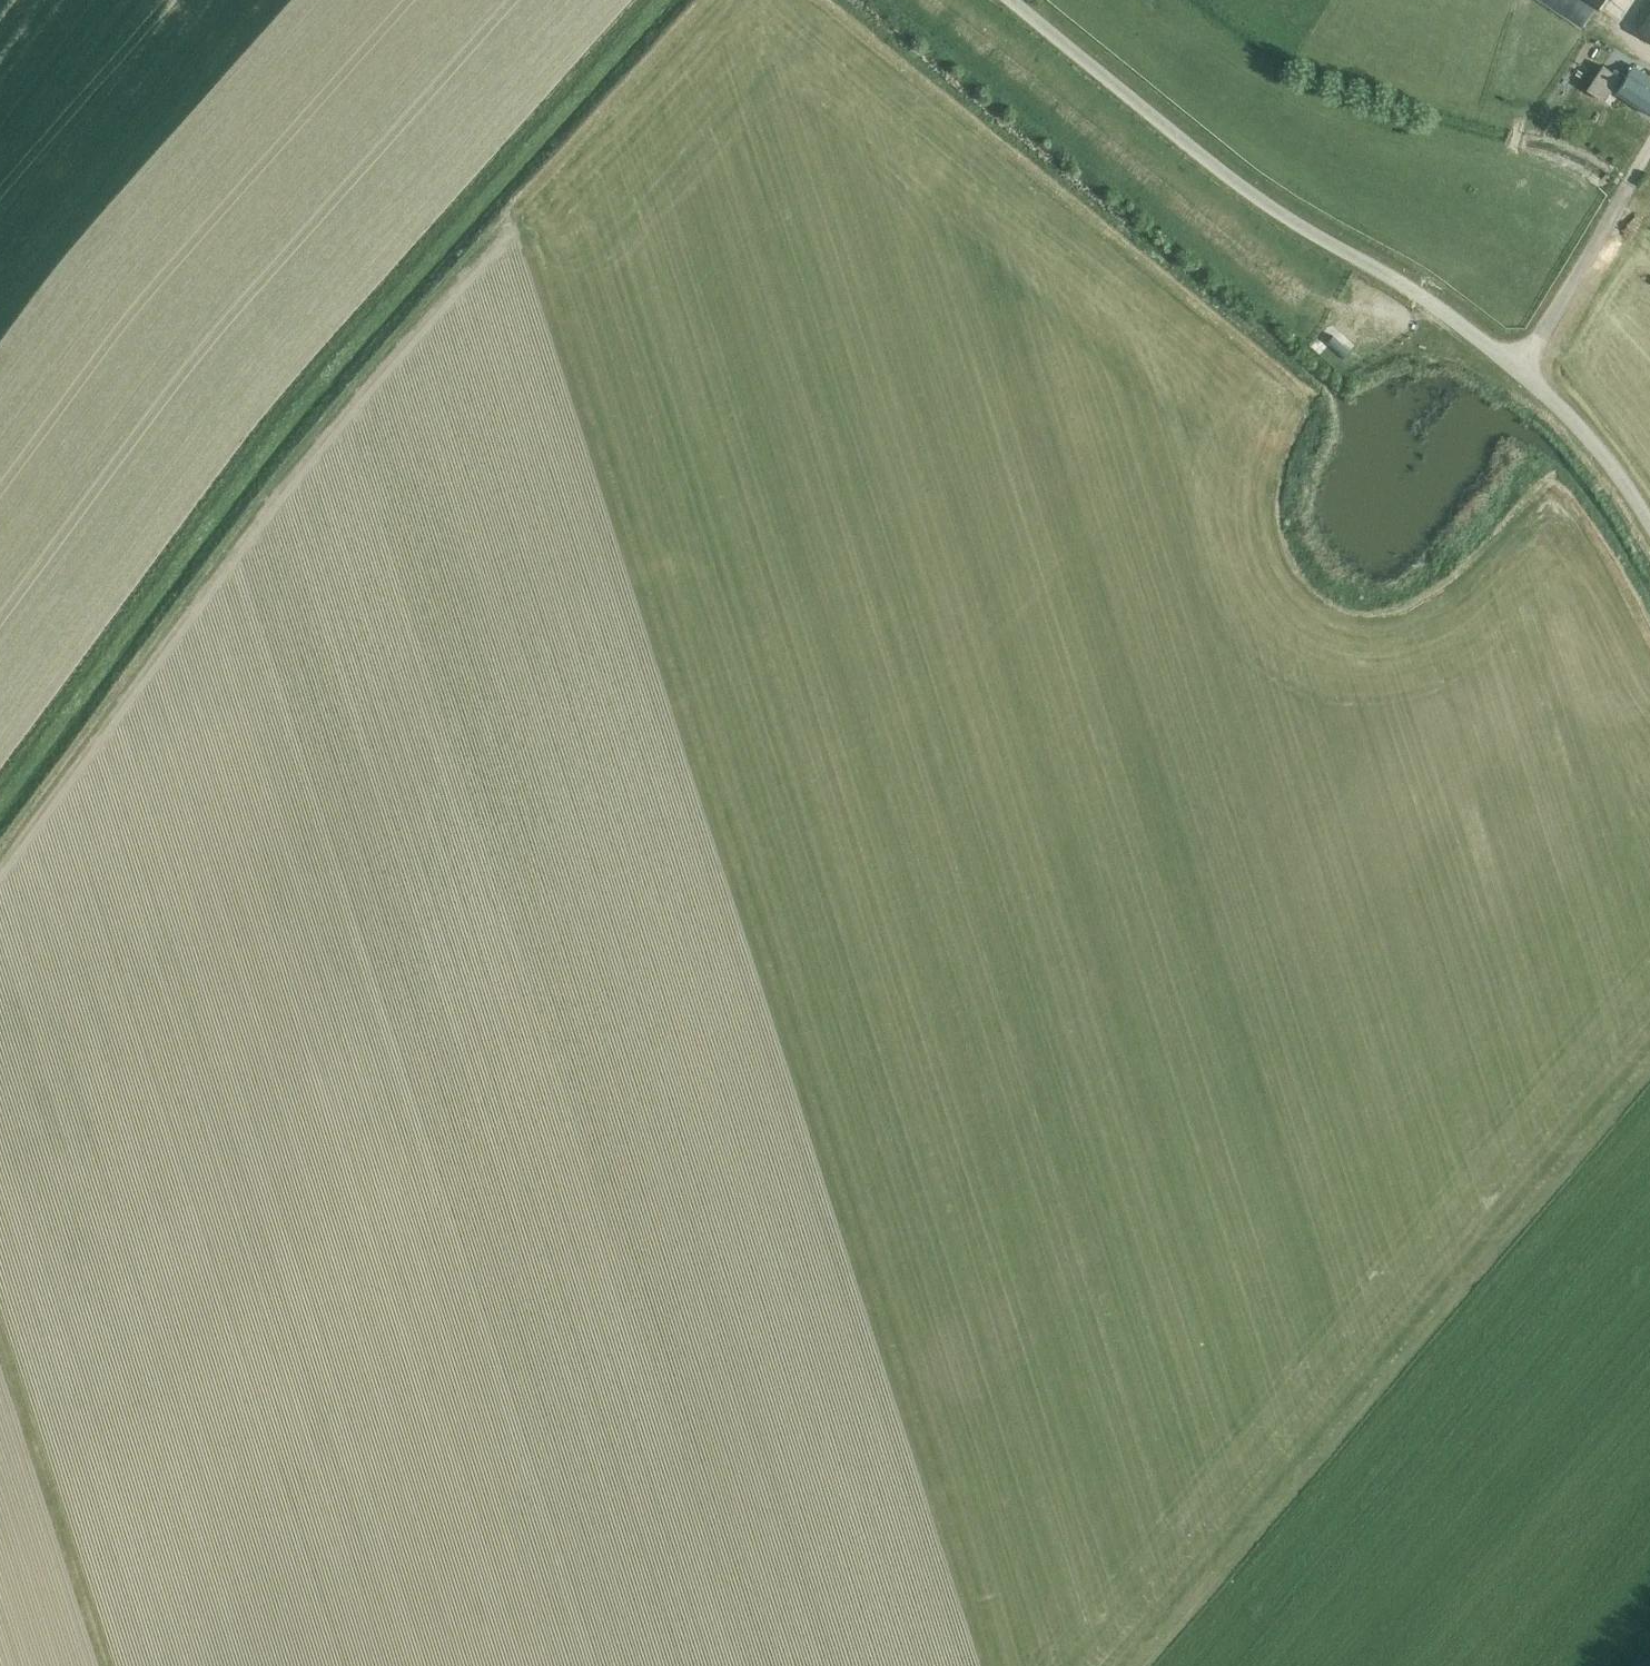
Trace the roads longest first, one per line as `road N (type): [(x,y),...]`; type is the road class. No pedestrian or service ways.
road 1 (unclassified): [(1649,528),(1577,425),(1520,369),(1246,189),(1010,0)]
road 2 (track): [(0,1356),(101,1665)]

